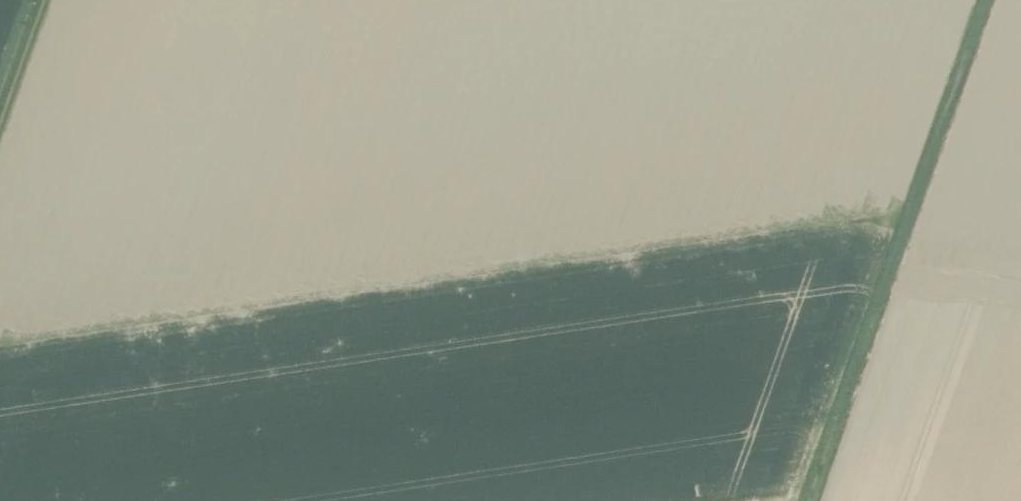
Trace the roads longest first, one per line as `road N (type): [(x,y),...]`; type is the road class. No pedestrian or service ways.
road 1 (track): [(0,134),(48,0)]

